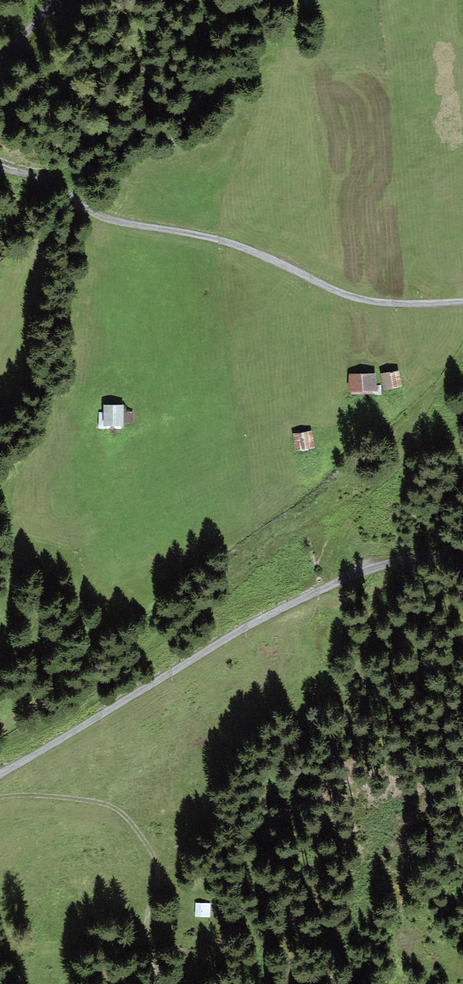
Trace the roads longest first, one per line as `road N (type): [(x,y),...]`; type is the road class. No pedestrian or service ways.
road 1 (track): [(462,303),(370,302),(238,245),(93,215),(0,169)]
road 2 (track): [(160,983),(150,971),(157,867),(125,817),(78,794),(0,798)]
road 3 (track): [(237,633),(0,777)]
road 4 (track): [(237,633),(314,589),(374,567),(462,558)]

